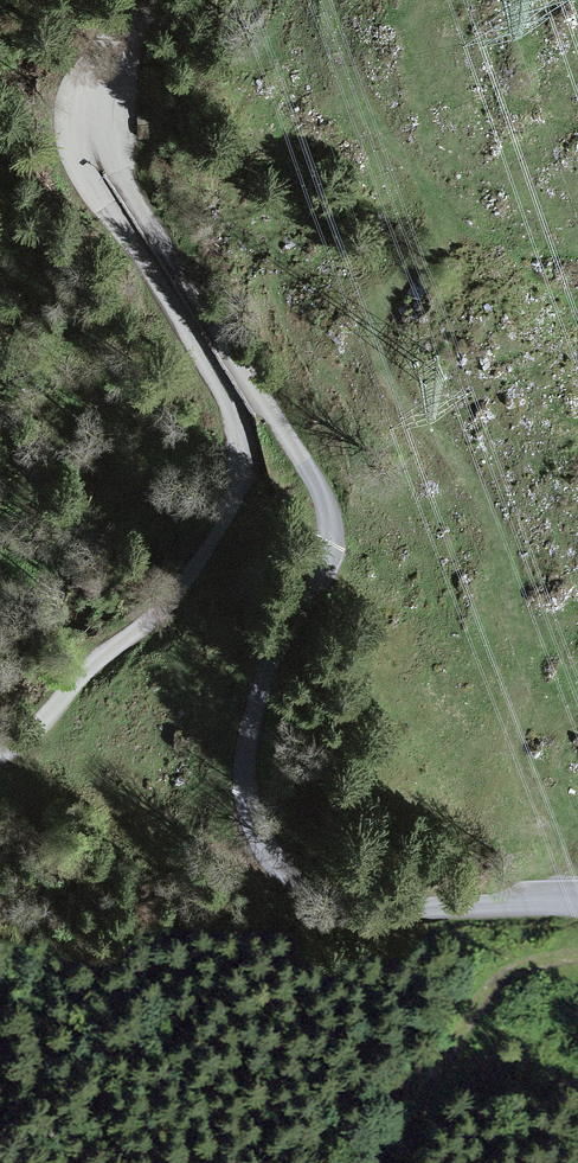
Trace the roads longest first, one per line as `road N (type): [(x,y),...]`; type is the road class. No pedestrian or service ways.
road 1 (tertiary): [(112,108),(132,192),(327,499),(327,553),(269,672),(248,749),(246,801),(264,848),(309,893),(342,904),(577,903)]
road 2 (unclassified): [(112,108),(83,150),(79,173),(239,424),(250,469),(239,501),(168,602),(95,662),(36,731),(0,749)]

